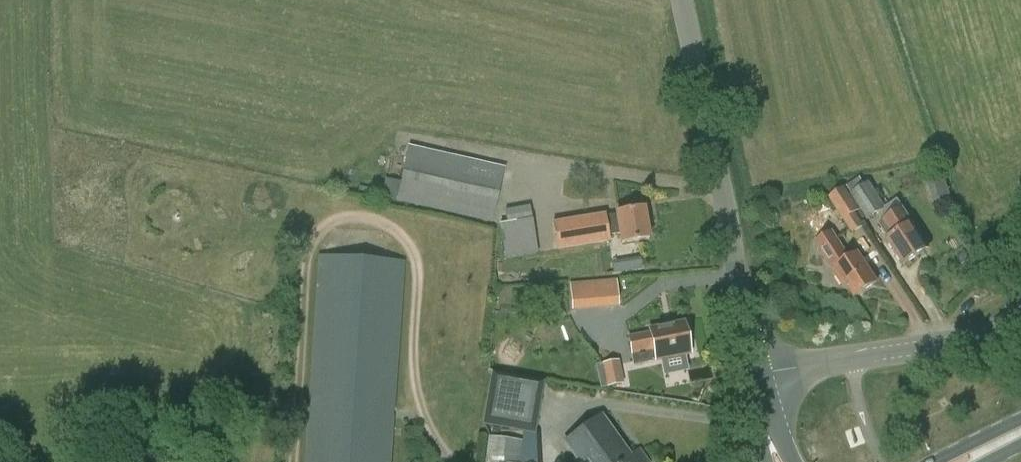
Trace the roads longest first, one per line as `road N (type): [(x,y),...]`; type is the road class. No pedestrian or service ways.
road 1 (tertiary): [(759,367),(682,0)]
road 2 (unclassified): [(759,367),(936,343),(1020,319)]

